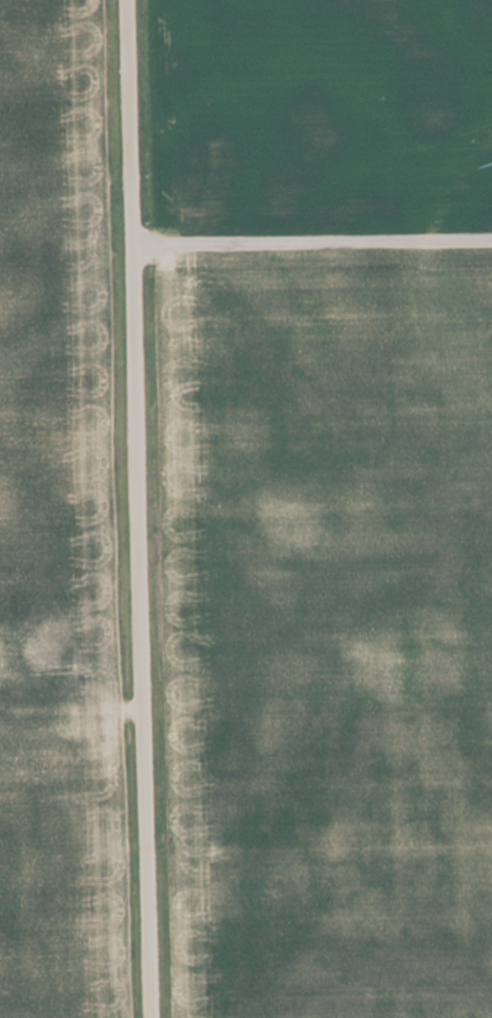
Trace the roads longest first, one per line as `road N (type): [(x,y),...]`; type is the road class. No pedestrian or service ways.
road 1 (residential): [(151,1017),(124,0)]

